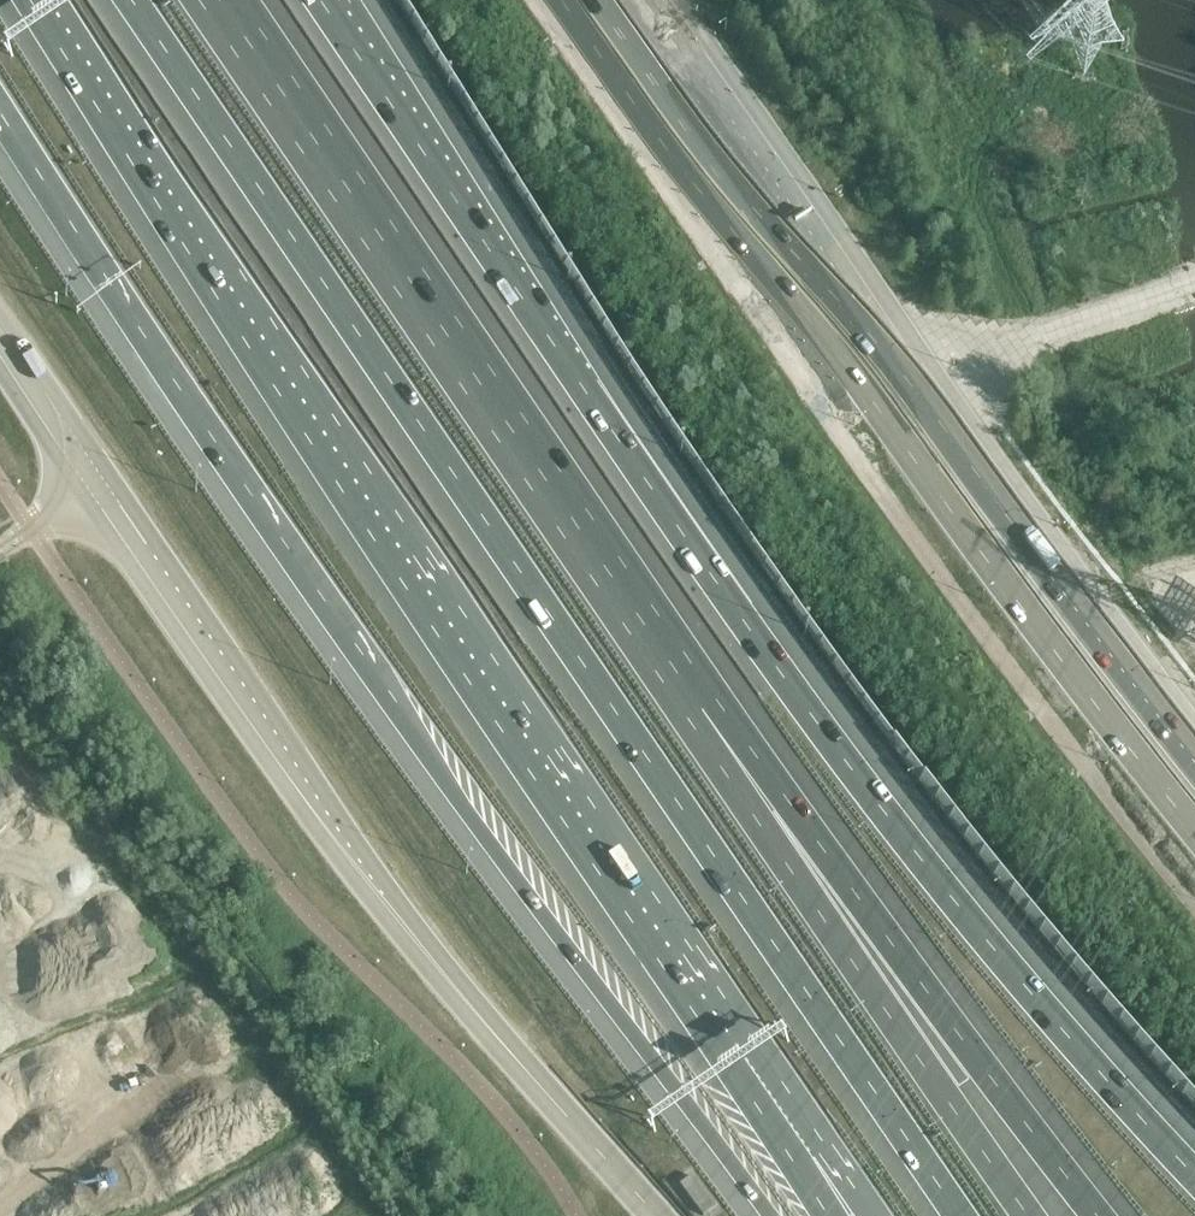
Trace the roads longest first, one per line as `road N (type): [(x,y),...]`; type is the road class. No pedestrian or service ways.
road 1 (motorway): [(132,0),(959,1215)]
road 2 (motorway): [(1194,1175),(968,918),(784,675),(319,0)]
road 3 (motorway): [(30,0),(339,488),(800,1173)]
road 4 (motorway): [(0,112),(437,768),(771,1215)]
road 5 (secondary): [(589,0),(1040,634),(1194,829)]
road 6 (secondary): [(1194,743),(667,0)]
road 7 (motorway): [(709,705),(229,0)]
road 8 (motorway): [(1097,1215),(709,705)]
road 9 (motorway): [(1031,1215),(882,1005),(709,705)]

